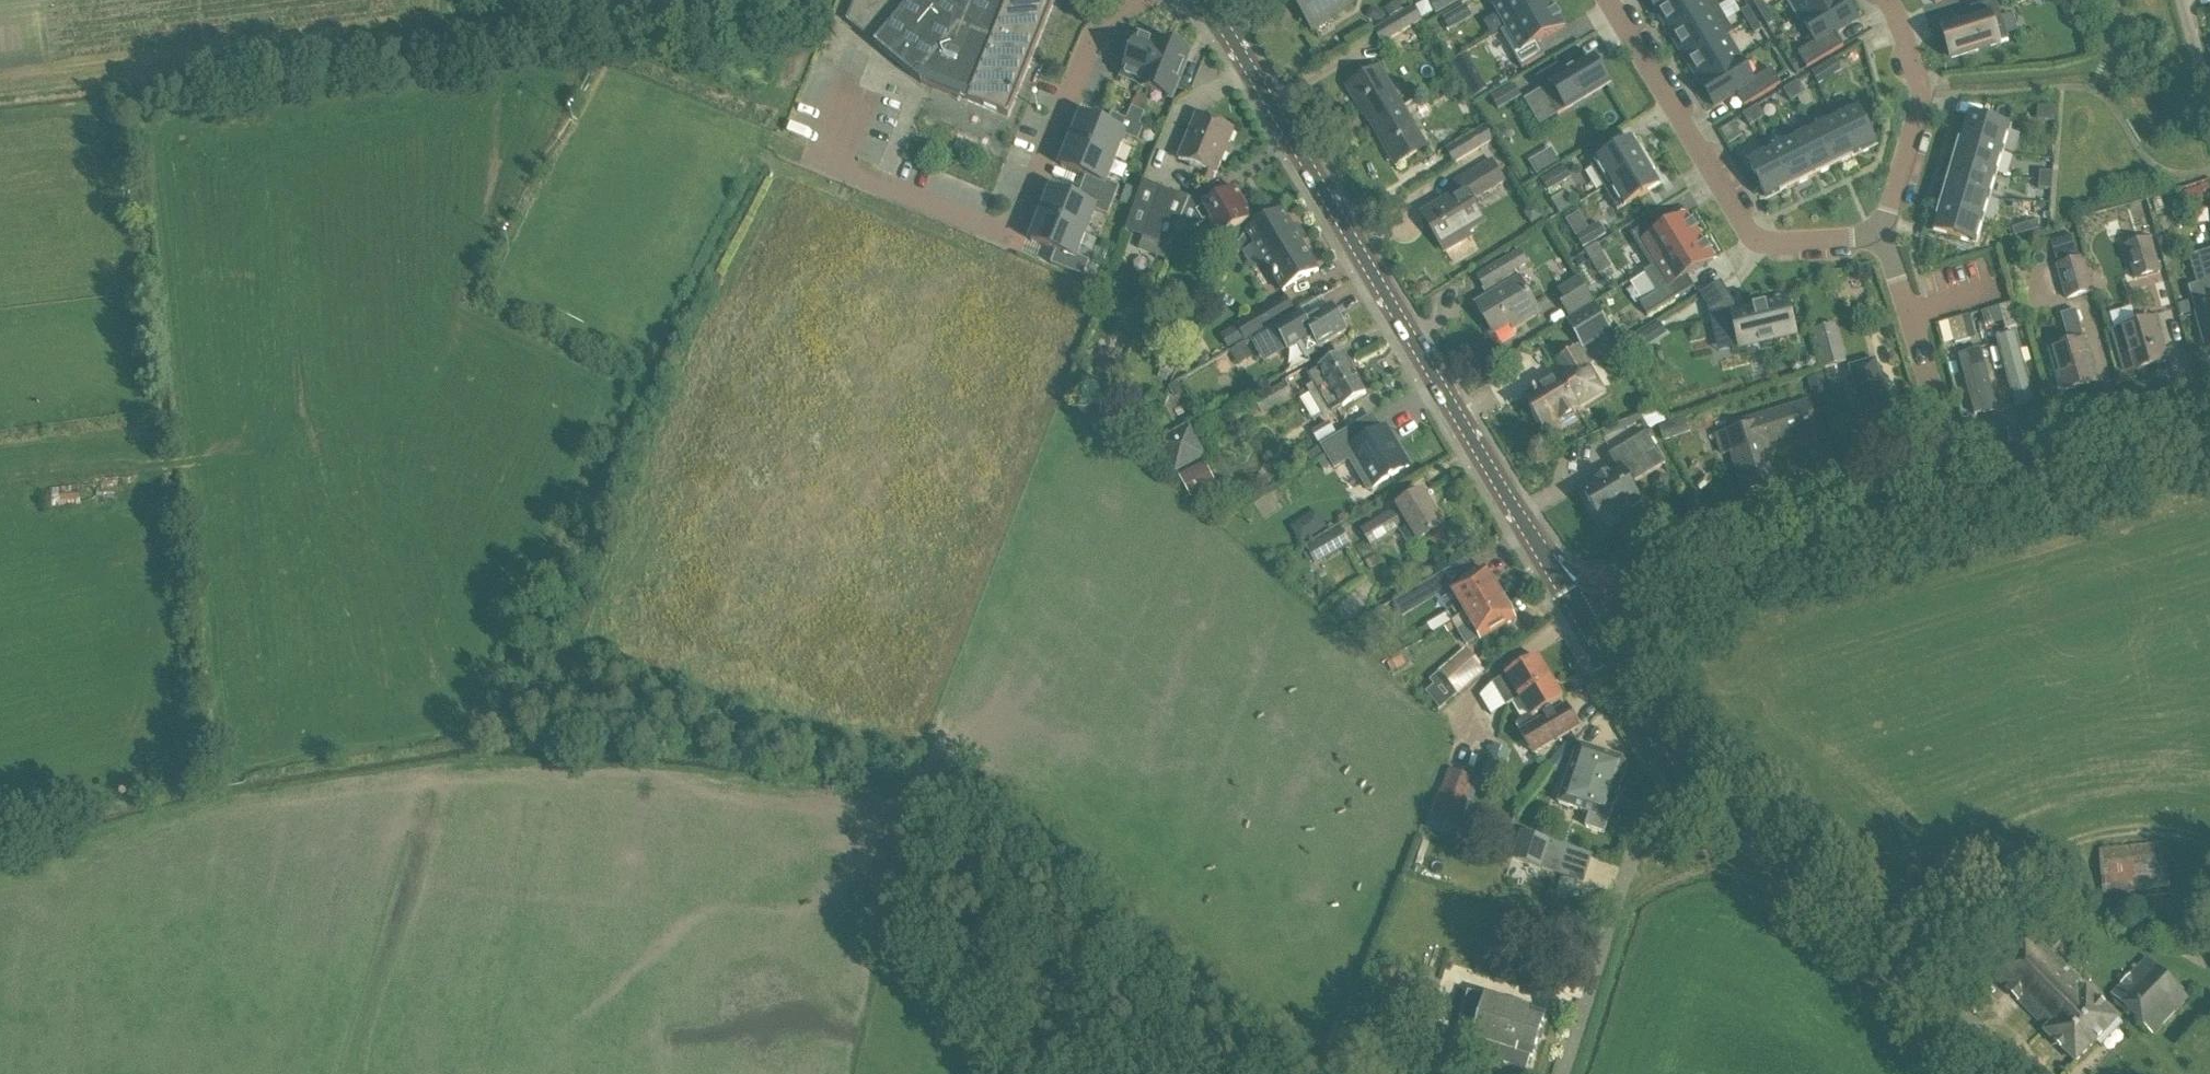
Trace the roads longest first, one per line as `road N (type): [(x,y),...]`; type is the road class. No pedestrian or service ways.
road 1 (primary): [(1583,620),(1203,0)]
road 2 (primary): [(1998,1073),(1688,779)]
road 3 (residential): [(1881,224),(1850,238),(1759,238),(1611,0)]
road 4 (unclassified): [(1583,620),(1665,575),(1961,485)]
road 5 (unclassified): [(1563,1073),(1639,836),(1688,779)]
road 6 (residential): [(1961,485),(1881,224)]
road 7 (unclassified): [(1961,485),(2209,408)]
road 8 (residential): [(1888,0),(1922,92),(1899,189),(1881,224)]
road 9 (primary): [(1688,779),(1583,620)]

